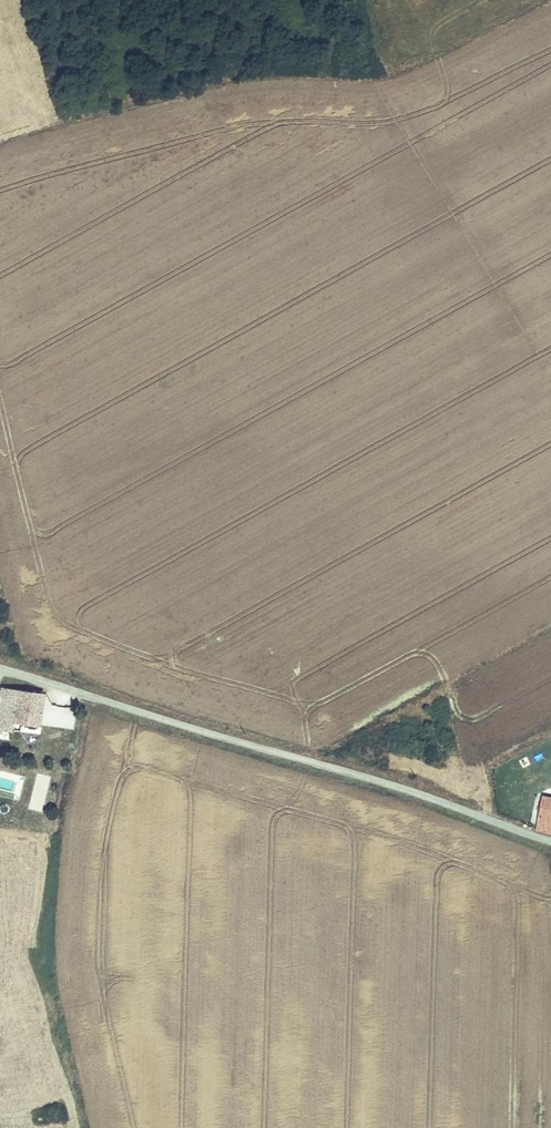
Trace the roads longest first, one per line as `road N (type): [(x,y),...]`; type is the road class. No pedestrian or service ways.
road 1 (residential): [(0,668),(550,840)]

